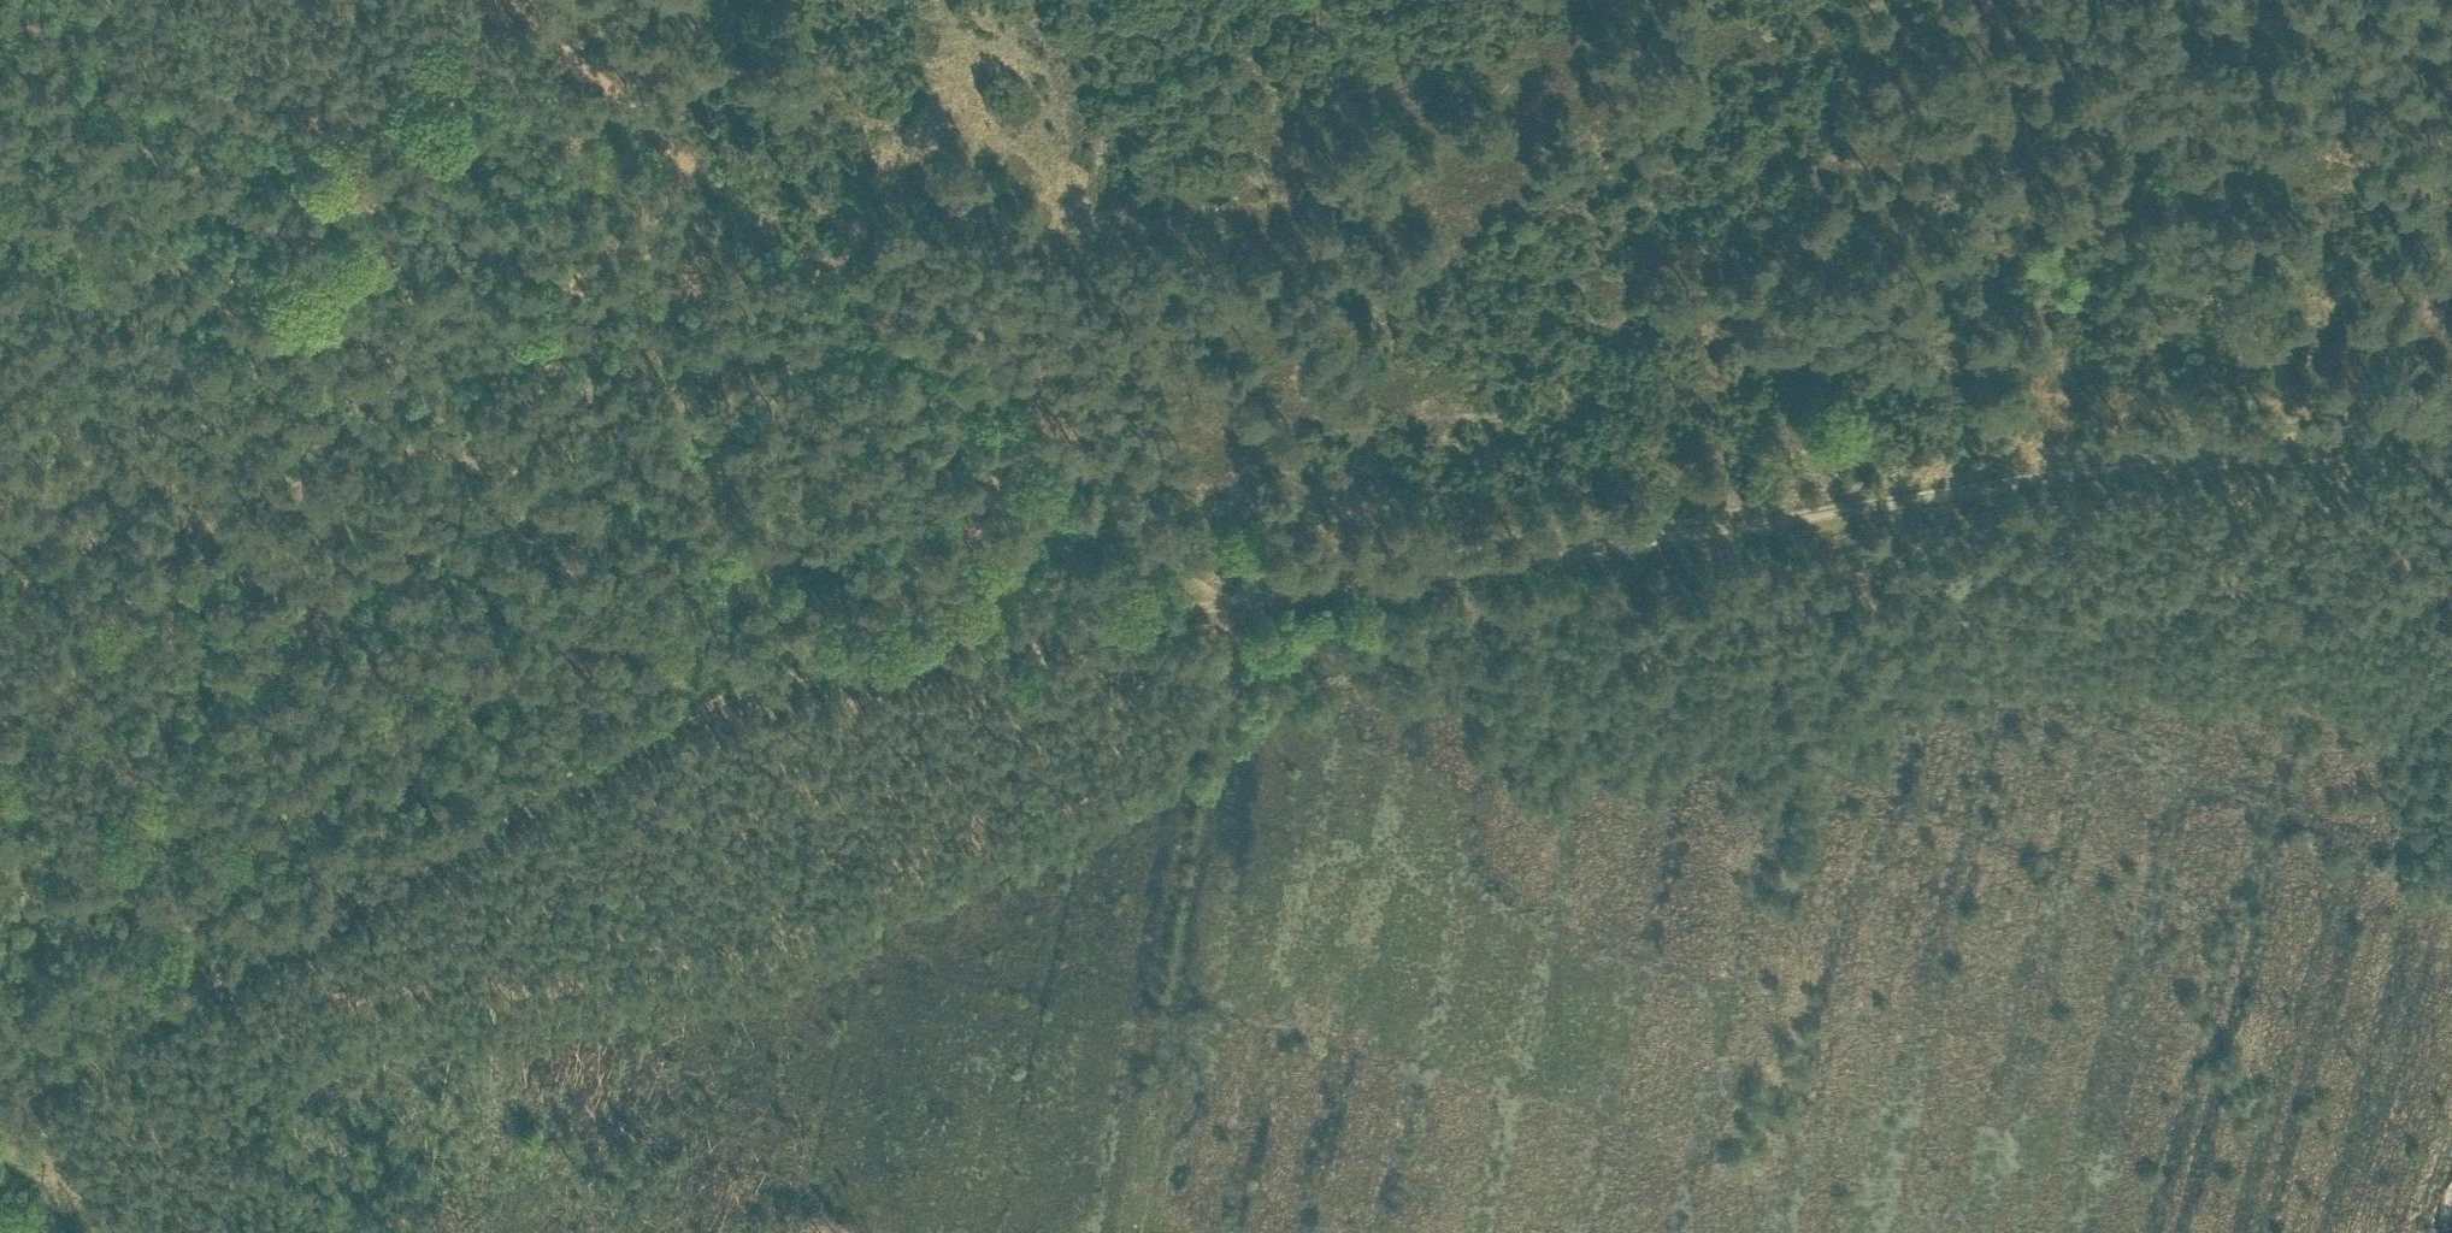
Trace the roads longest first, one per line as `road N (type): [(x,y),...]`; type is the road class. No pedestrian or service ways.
road 1 (track): [(0,1108),(498,807),(694,704),(788,671),(1215,601)]
road 2 (track): [(2451,412),(1215,601)]

